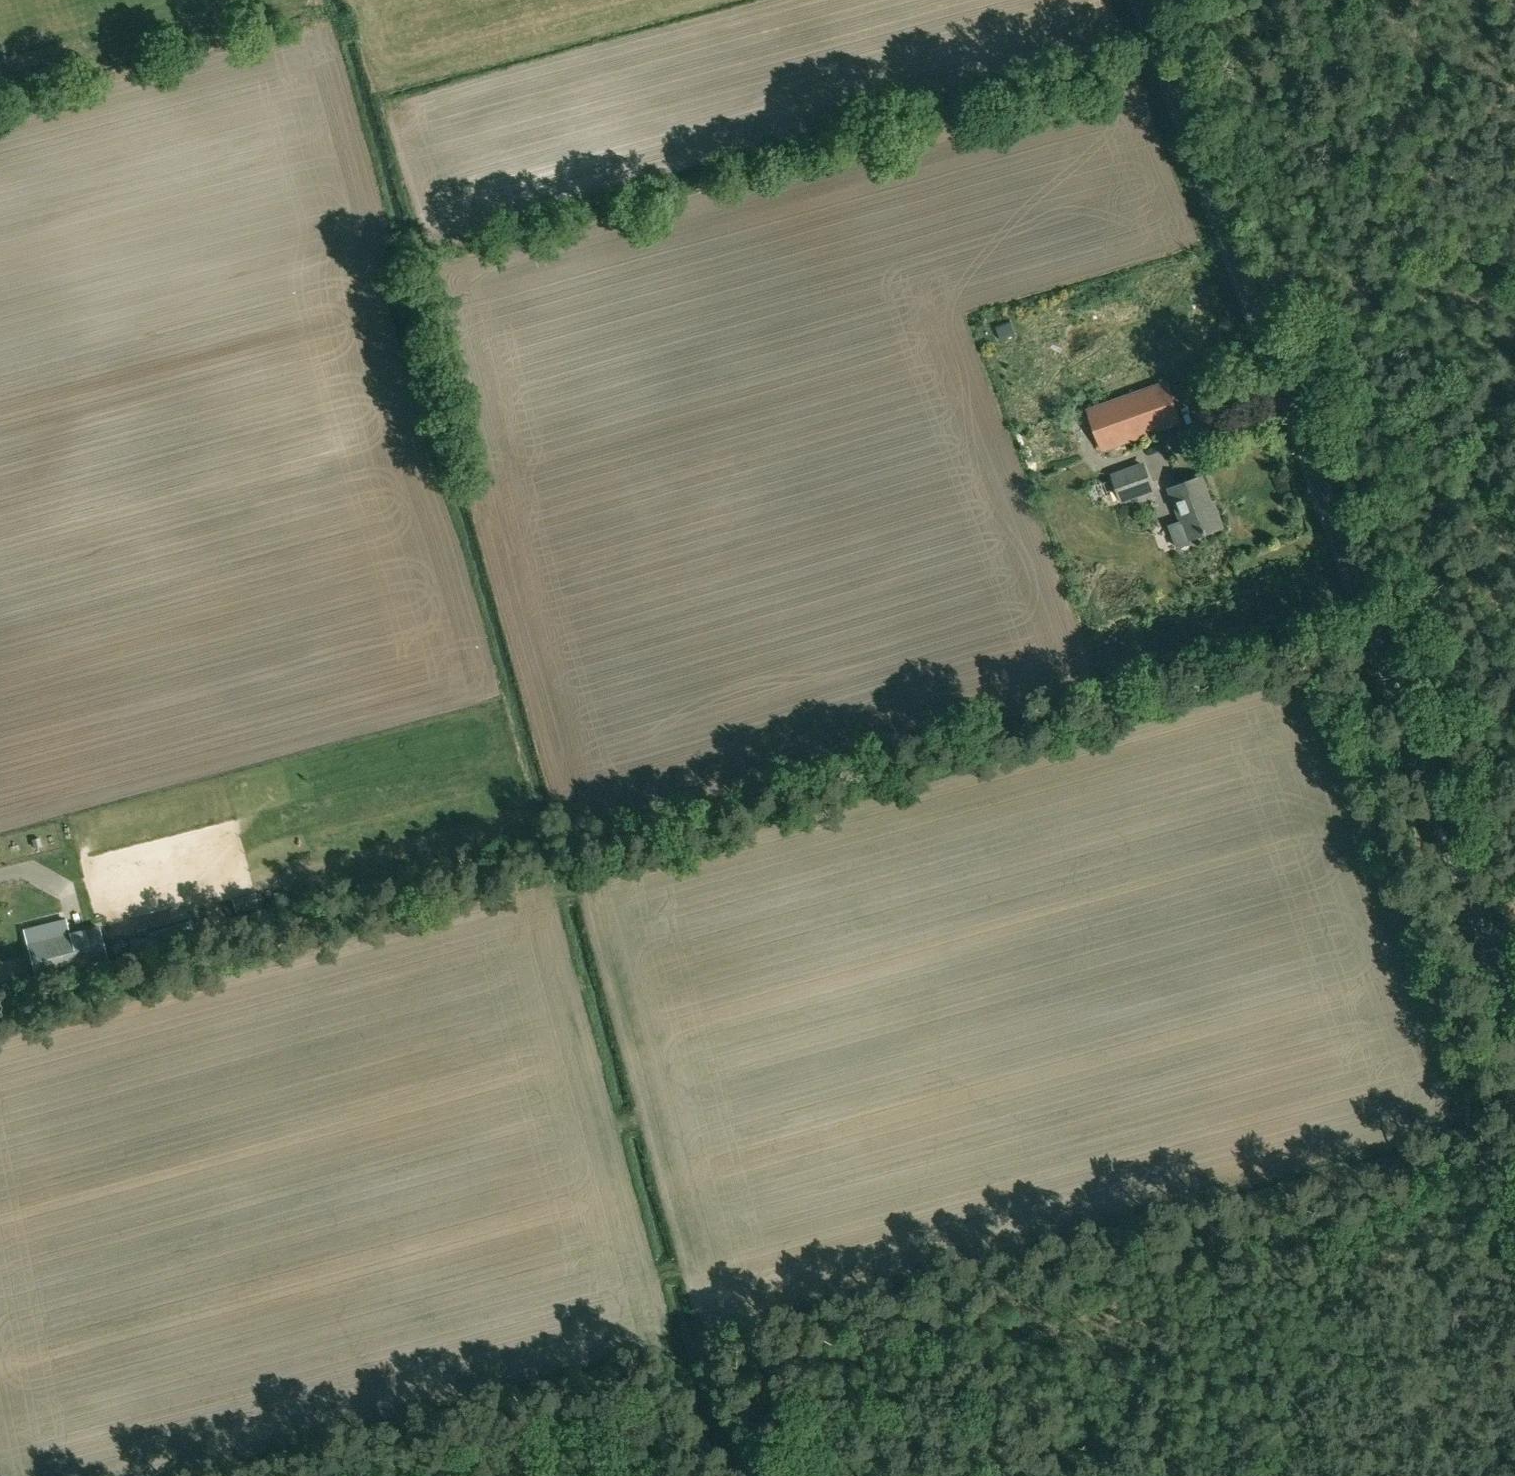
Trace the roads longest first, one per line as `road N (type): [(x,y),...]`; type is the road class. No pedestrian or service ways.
road 1 (tertiary): [(1514,1031),(1133,0)]

